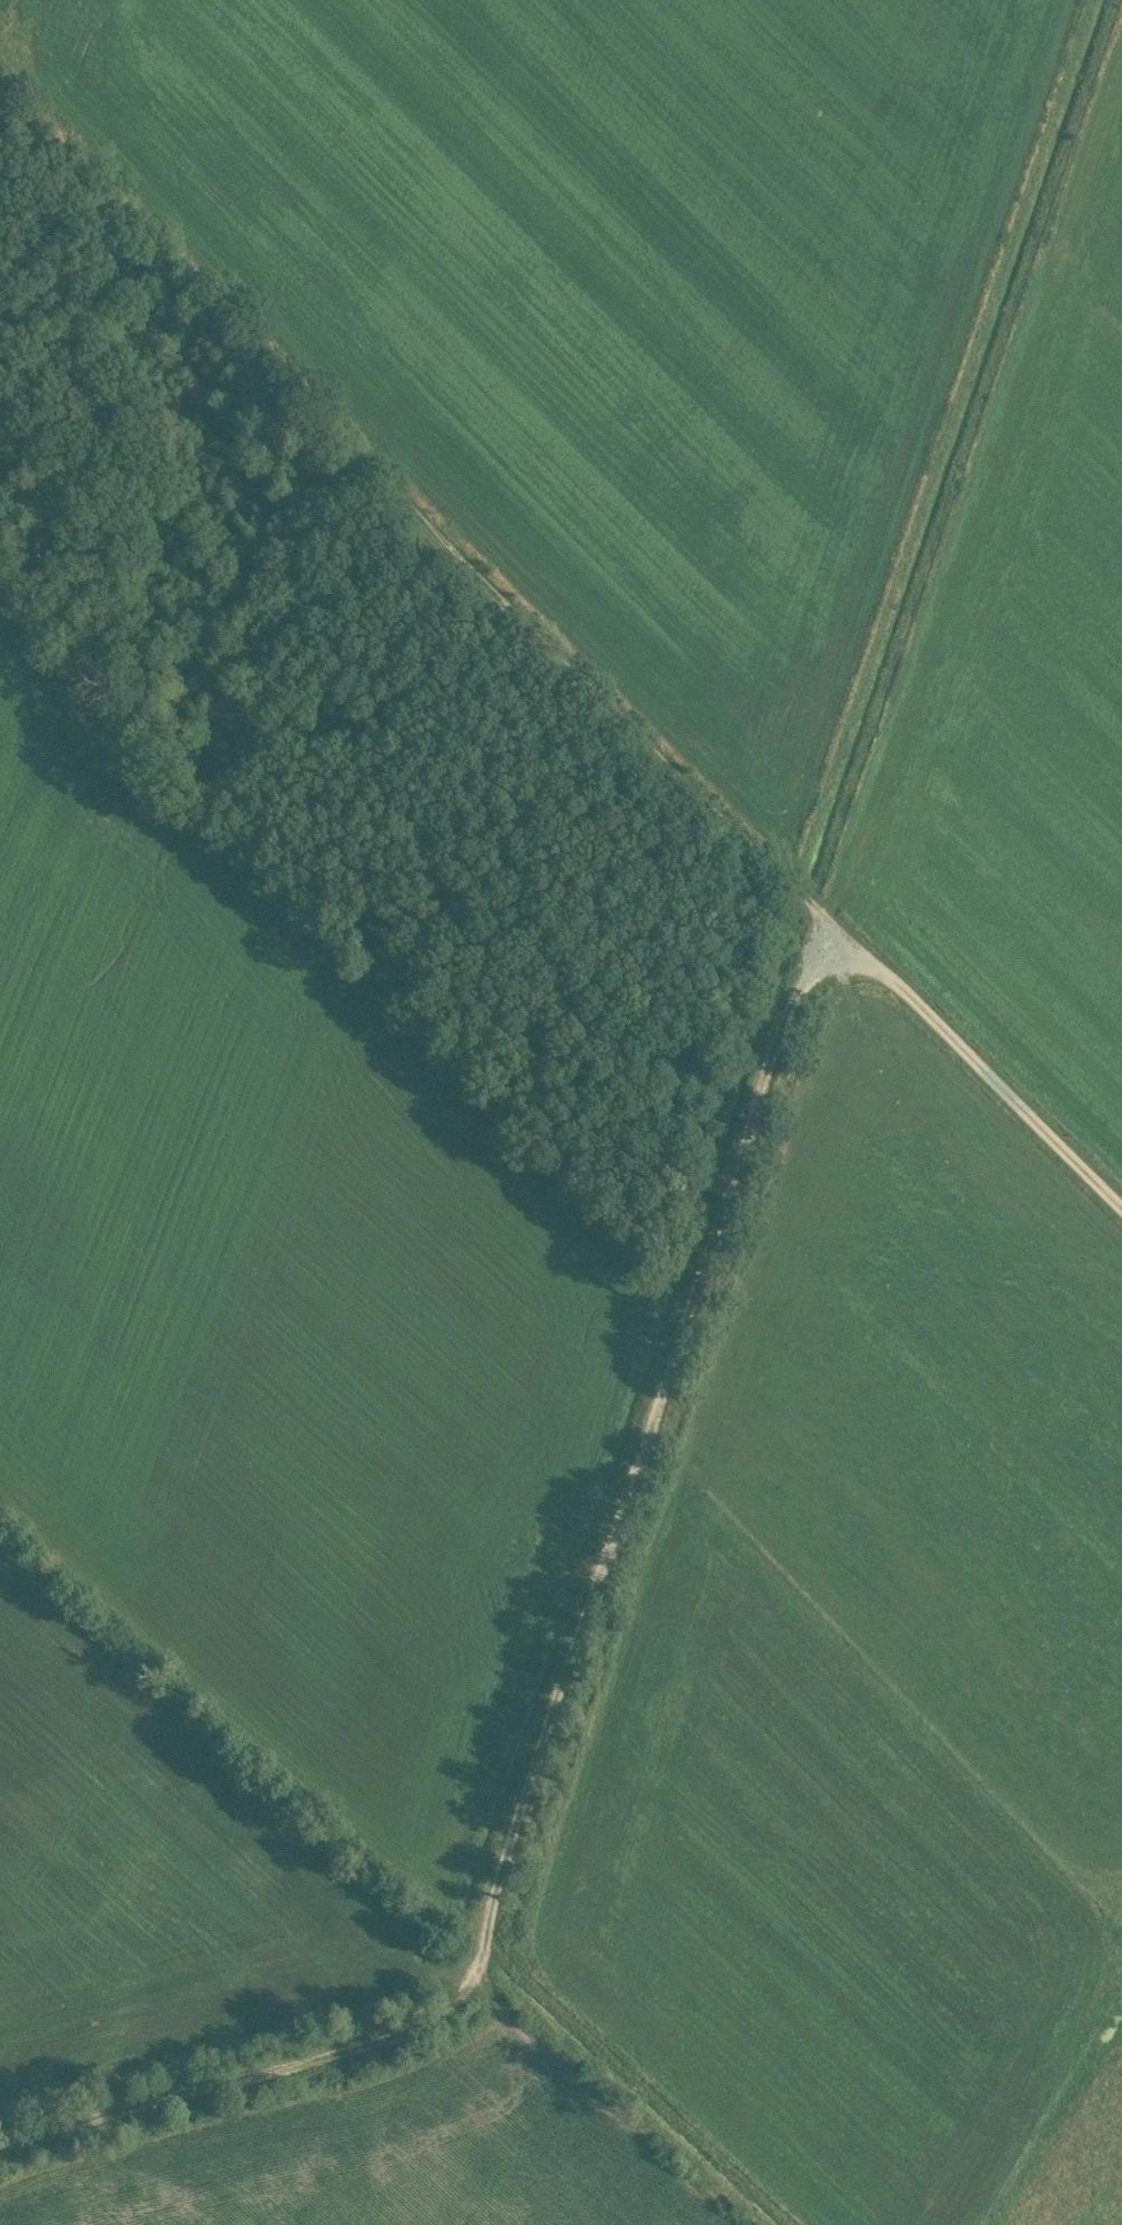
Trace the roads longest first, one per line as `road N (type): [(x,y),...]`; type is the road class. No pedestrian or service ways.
road 1 (track): [(874,958),(840,968),(810,992),(791,1027),(498,1915),(464,1985),(428,2021),(393,2040),(0,2153)]
road 2 (track): [(0,600),(158,806),(184,812),(203,791),(322,473),(353,464),(374,471),(874,958)]
road 3 (track): [(184,812),(264,911),(9,1524),(0,1516)]
road 4 (track): [(874,958),(1121,1202)]

